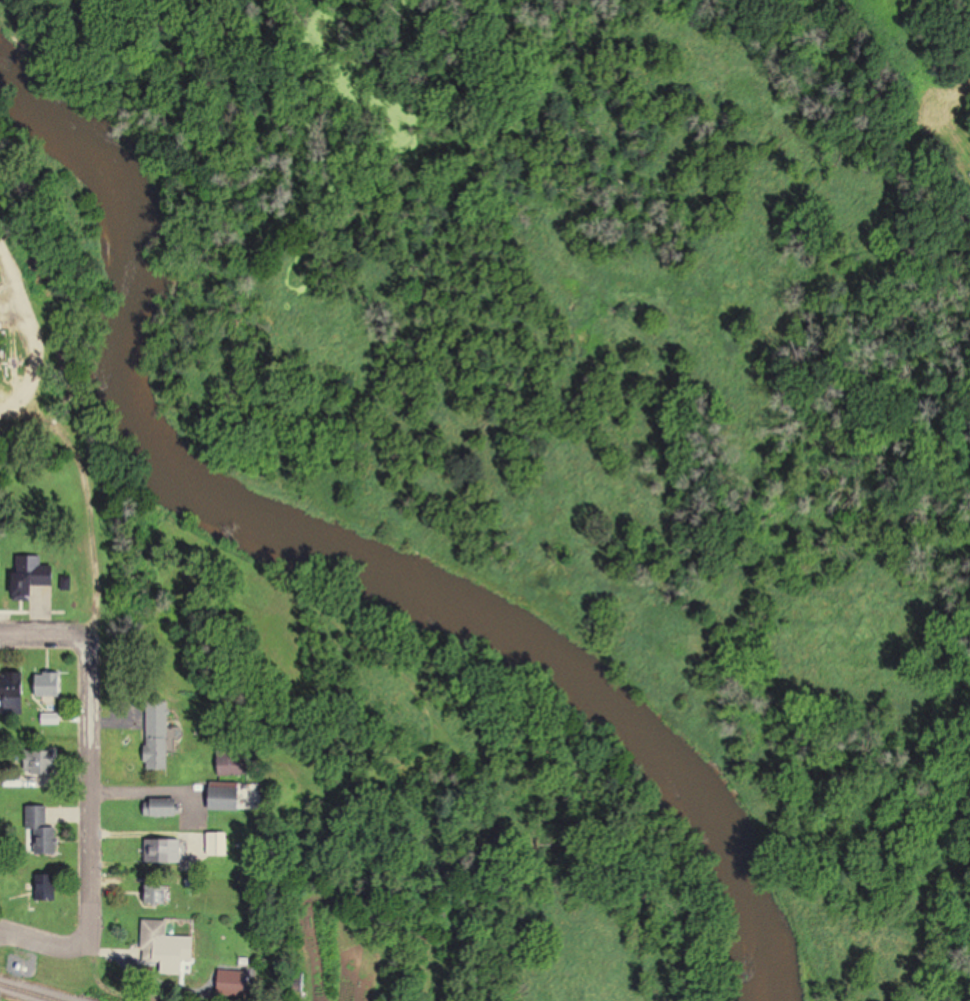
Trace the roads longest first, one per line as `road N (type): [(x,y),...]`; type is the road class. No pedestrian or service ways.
road 1 (residential): [(90,563),(94,609),(82,655),(91,873),(84,917)]
road 2 (track): [(27,408),(78,450),(90,563)]

